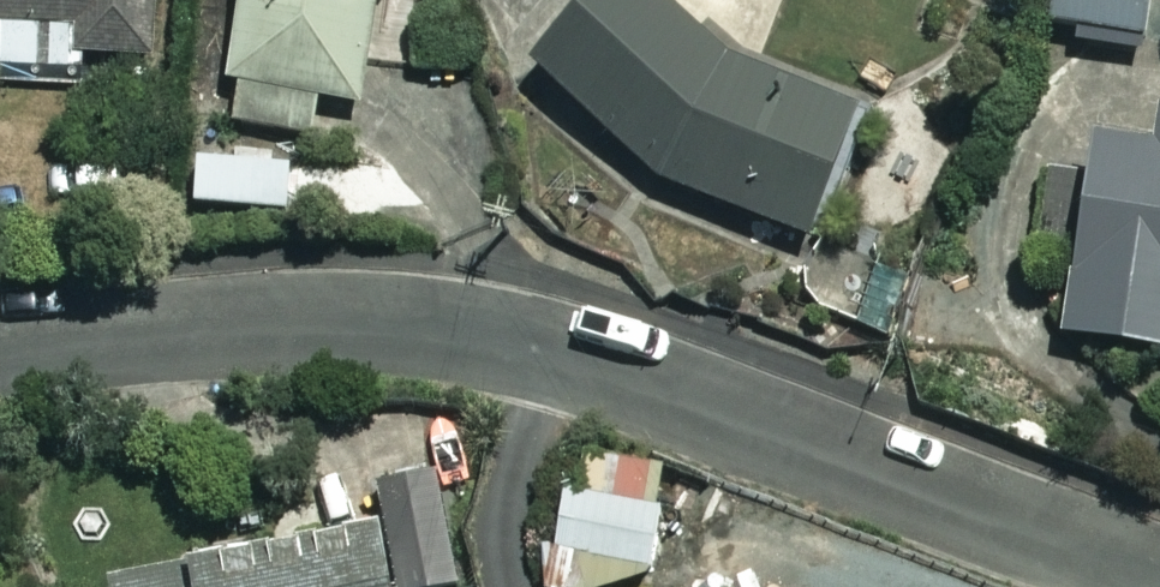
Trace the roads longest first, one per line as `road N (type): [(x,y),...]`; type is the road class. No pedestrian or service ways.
road 1 (residential): [(0,363),(322,344),(472,359),(1118,586)]

